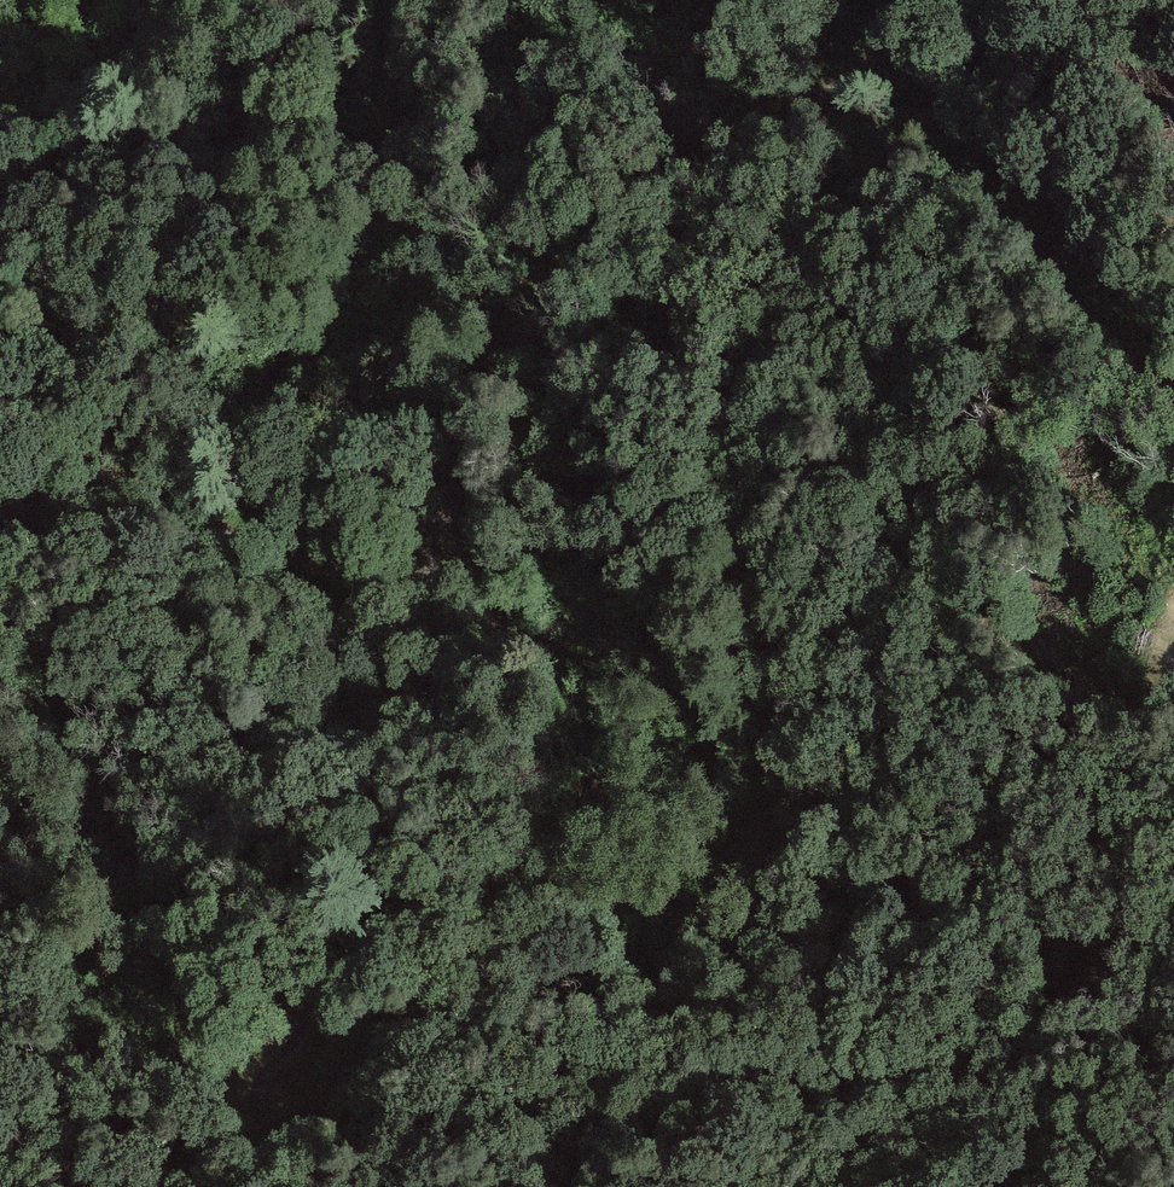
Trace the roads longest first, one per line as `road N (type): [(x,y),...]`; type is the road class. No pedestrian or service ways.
road 1 (track): [(993,0),(963,77),(919,137),(820,235),(782,287),(732,425),(729,483),(753,552),(765,672),(770,786),(756,862),(724,899),(663,919),(613,923),(458,909),(391,928),(341,971),(278,1059),(262,1085),(266,1112),(286,1121),(302,1116),(397,1038),(452,1027),(481,1032),(579,1079),(653,1095),(857,1110),(919,1095),(1080,935),(1113,889),(1147,807),(1173,671)]
road 2 (track): [(0,509),(136,489),(276,568),(386,590),(424,580),(444,549),(466,424),(525,324),(568,274),(703,166),(859,74),(914,0)]
road 3 (track): [(0,213),(187,147),(382,153),(357,287),(327,333),(300,353),(241,365),(122,347),(0,360)]
road 4 (track): [(146,0),(161,29),(153,63),(46,128),(0,146)]
road 5 (track): [(382,153),(385,49),(401,0)]

